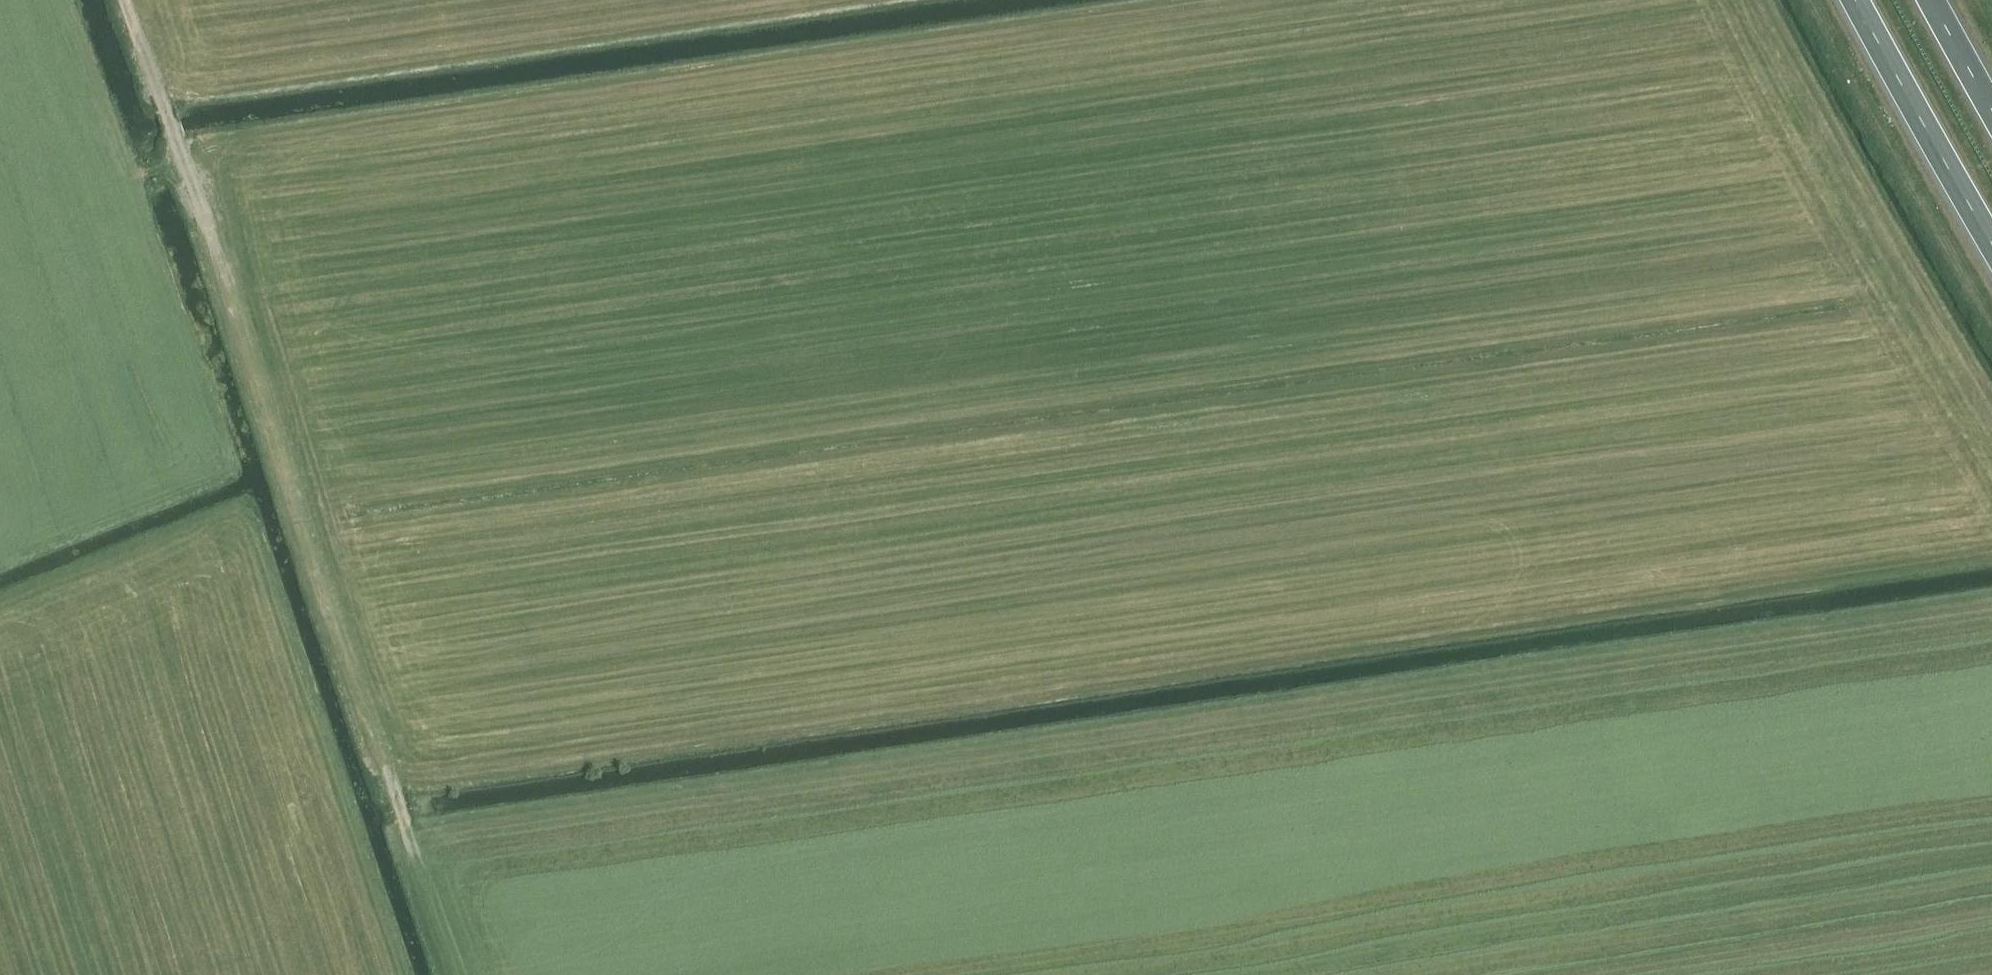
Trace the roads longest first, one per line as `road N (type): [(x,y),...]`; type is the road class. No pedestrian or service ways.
road 1 (track): [(416,855),(125,0)]
road 2 (trunk): [(1858,0),(1991,248)]
road 3 (trunk): [(1991,108),(1932,0)]

